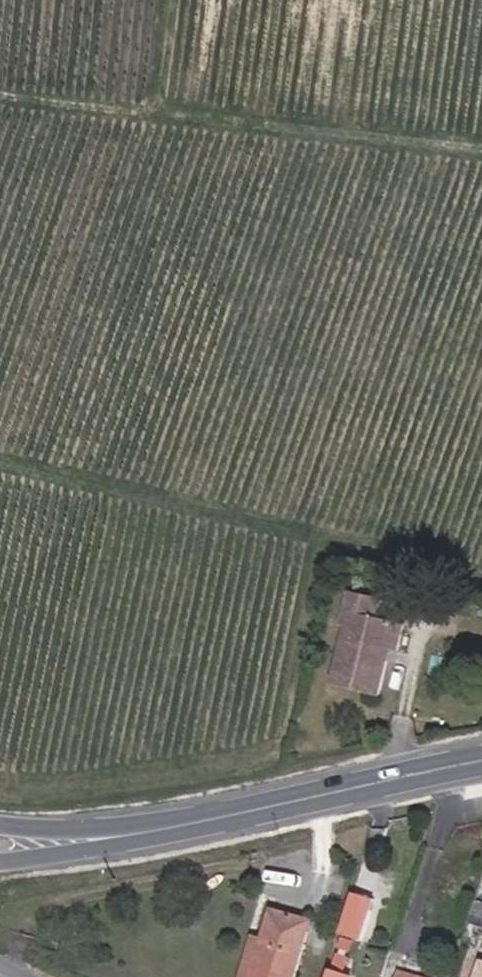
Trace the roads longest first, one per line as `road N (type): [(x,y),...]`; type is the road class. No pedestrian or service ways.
road 1 (secondary): [(481,763),(136,834)]
road 2 (secondary): [(0,860),(136,834)]
road 3 (secondary): [(136,834),(0,823)]

